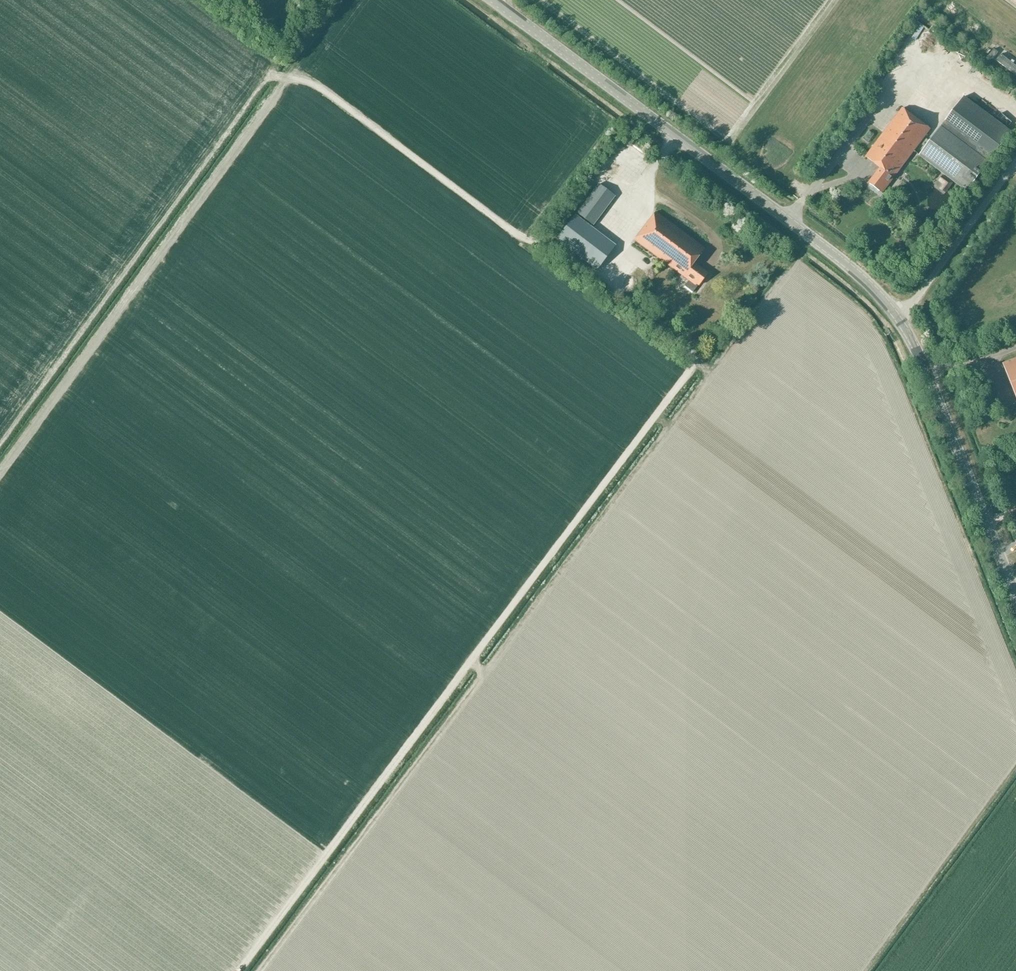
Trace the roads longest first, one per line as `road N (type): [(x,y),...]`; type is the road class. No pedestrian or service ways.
road 1 (unclassified): [(1015,603),(911,337),(887,302),(491,0)]

